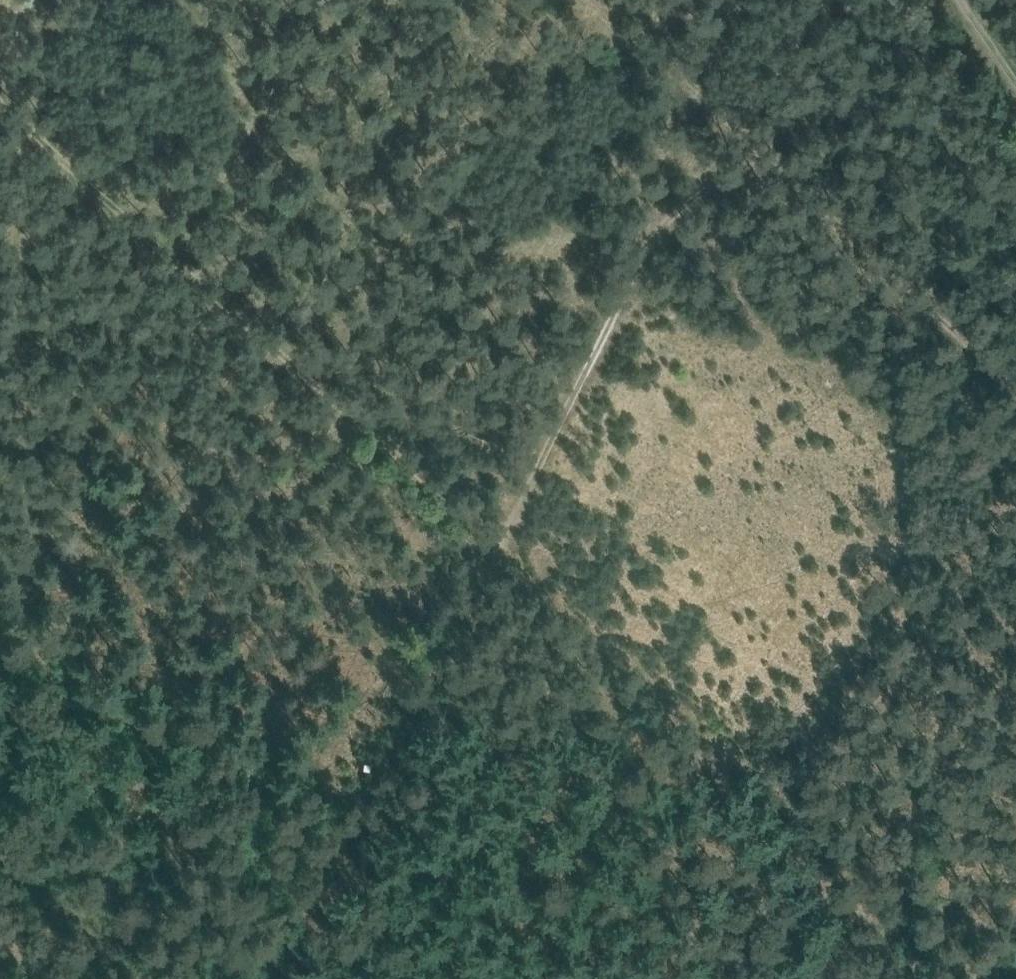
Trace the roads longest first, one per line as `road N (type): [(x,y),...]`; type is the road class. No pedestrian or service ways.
road 1 (track): [(1015,395),(709,118),(487,549)]

